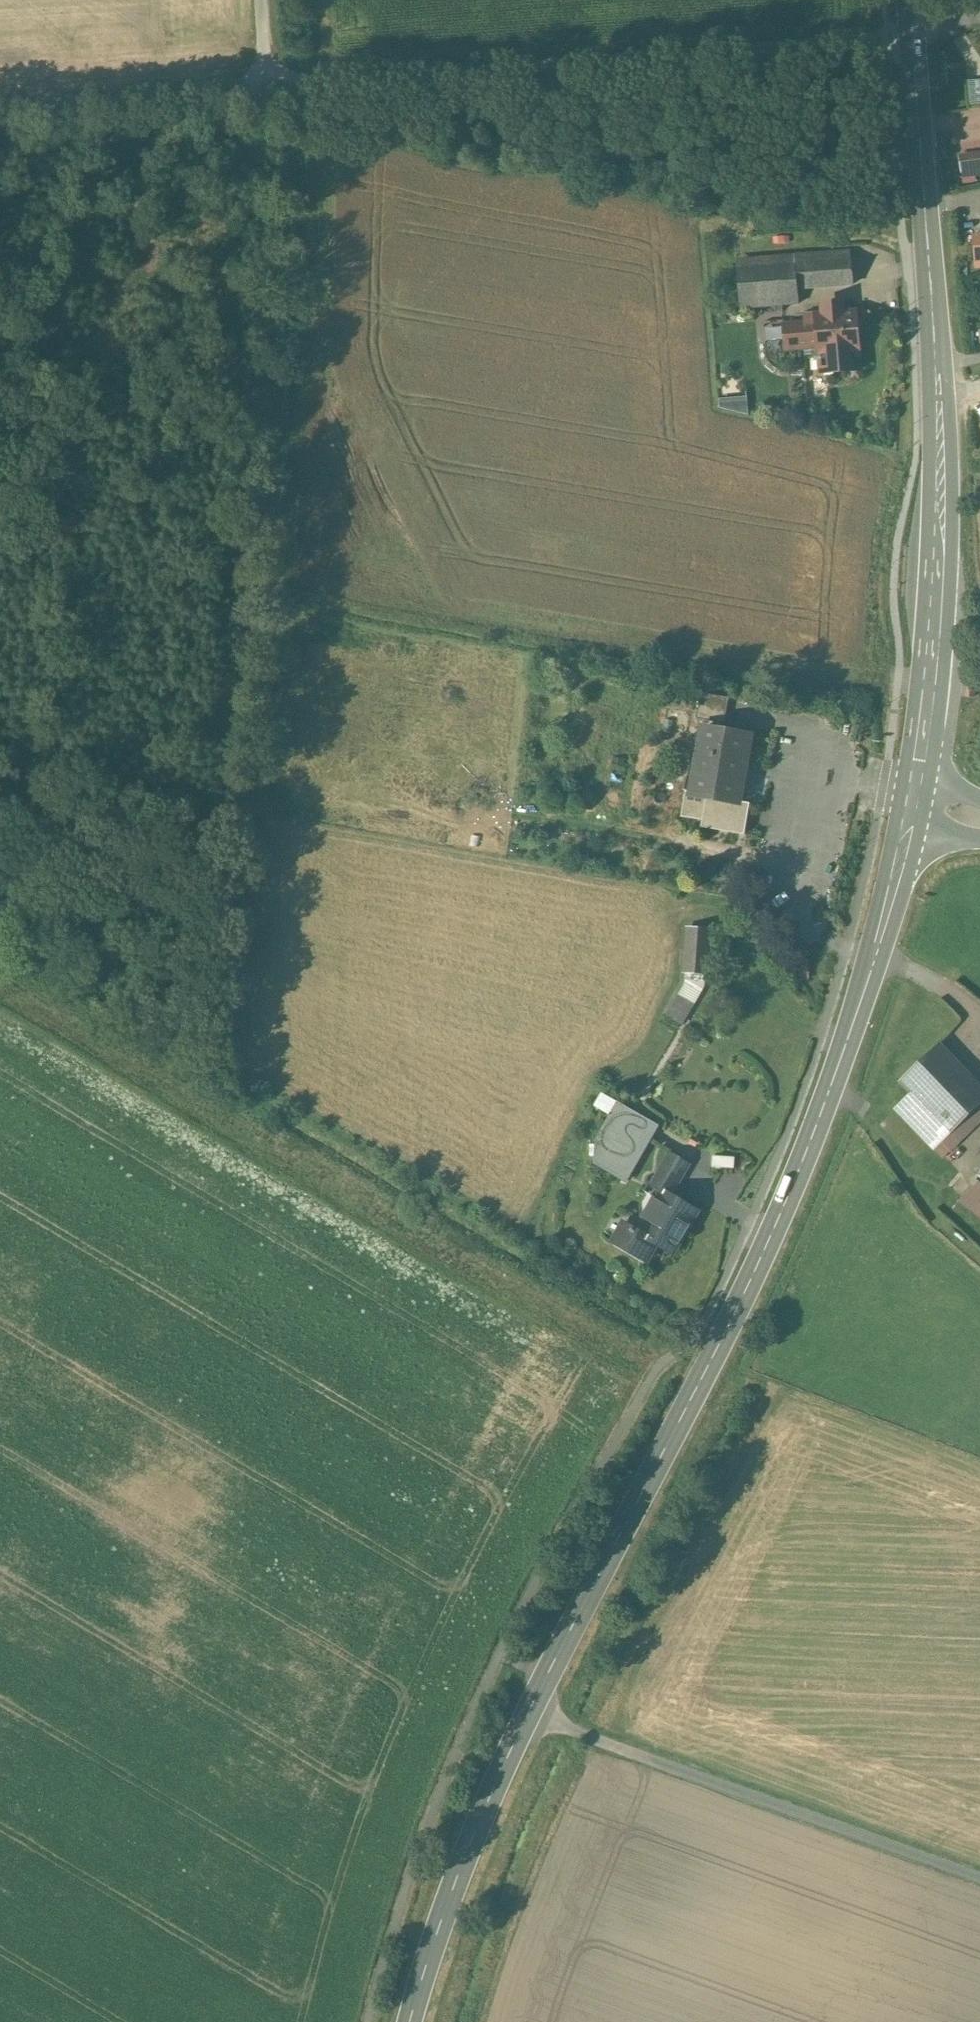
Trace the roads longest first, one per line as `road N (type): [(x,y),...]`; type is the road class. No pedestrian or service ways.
road 1 (secondary): [(913,803),(874,959),(811,1139),(723,1337),(486,1806),(413,2021)]
road 2 (secondary): [(913,803),(931,670),(940,446),(912,39)]
road 3 (unclassified): [(267,89),(912,39)]
road 4 (unclassified): [(0,108),(267,89)]

